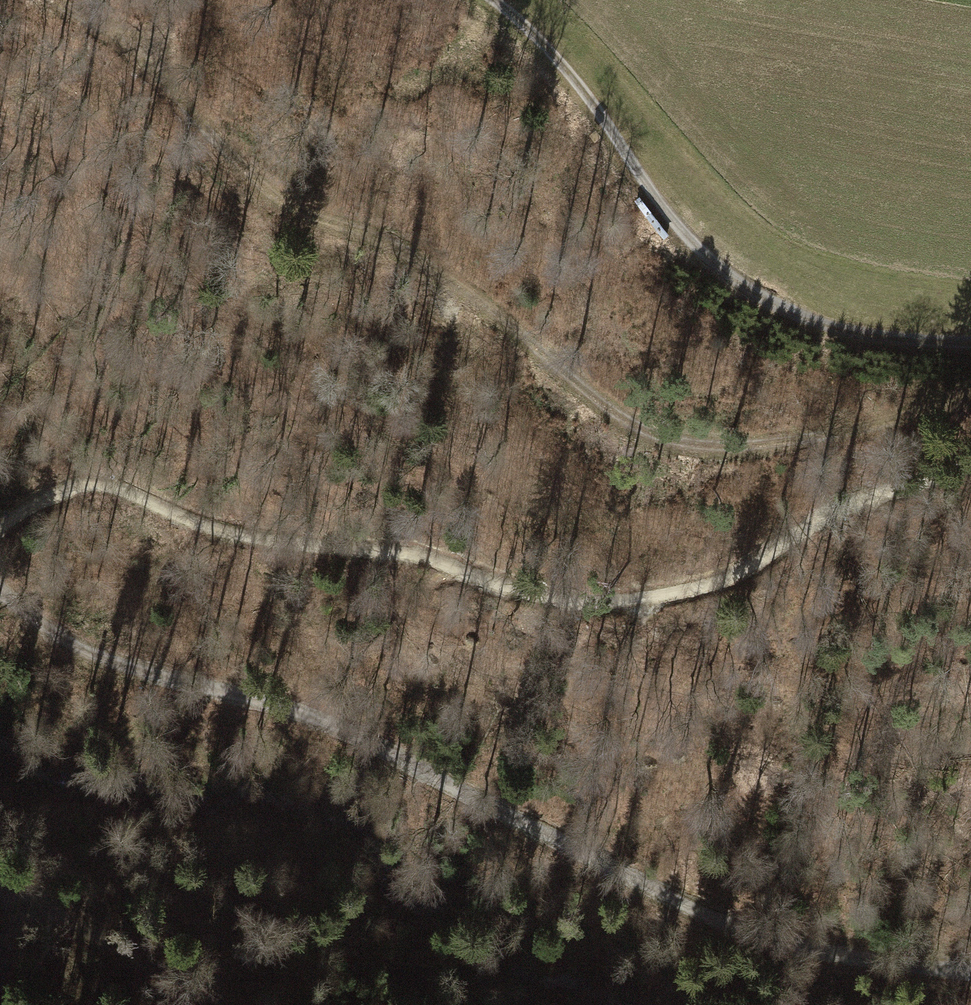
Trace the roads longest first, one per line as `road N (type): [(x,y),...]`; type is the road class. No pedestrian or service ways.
road 1 (track): [(970,395),(795,440),(714,446),(652,435),(608,409),(430,260),(268,196),(164,84),(63,0)]
road 2 (track): [(0,591),(60,637),(119,664),(358,739),(735,929),(848,956),(970,972)]
road 3 (track): [(0,527),(60,490),(105,487),(259,544),(393,550),(524,596),(621,601),(725,582),(831,514)]
road 4 (track): [(488,0),(571,79),(656,200),(739,285),(797,319),(870,339),(970,343)]
road 5 (track): [(216,1004),(21,889)]
road 6 (track): [(831,514),(970,464)]

